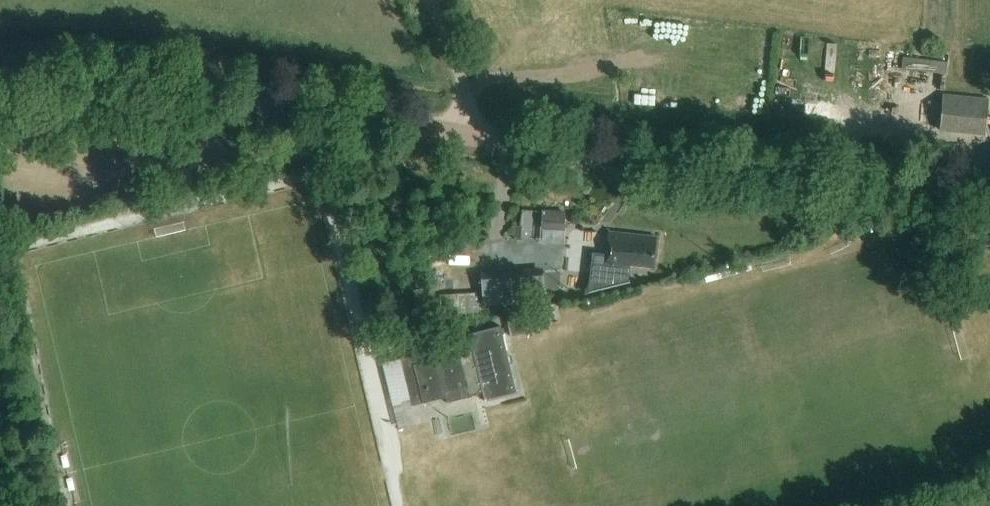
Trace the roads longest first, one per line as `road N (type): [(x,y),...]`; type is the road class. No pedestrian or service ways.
road 1 (tertiary): [(460,132),(560,149),(989,186)]
road 2 (tertiary): [(0,75),(158,81),(460,132)]
road 3 (unclassified): [(460,132),(463,83),(431,0)]

